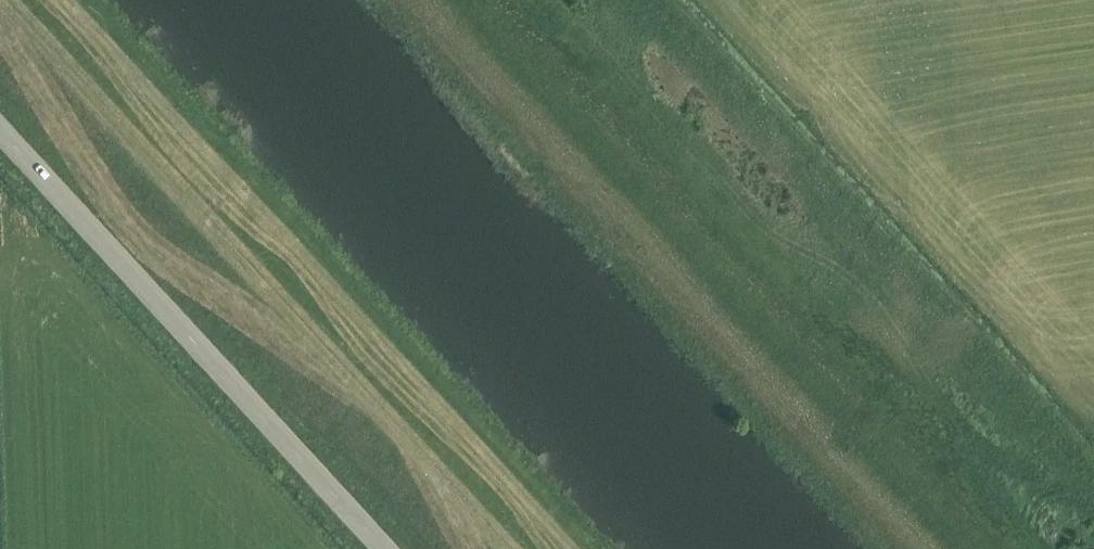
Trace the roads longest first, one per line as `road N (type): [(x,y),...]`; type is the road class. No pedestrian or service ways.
road 1 (unclassified): [(381,548),(0,141)]

